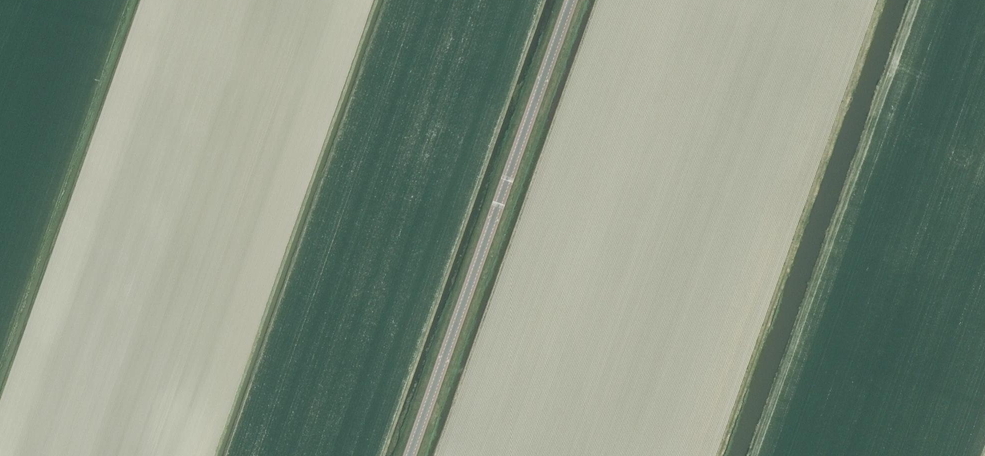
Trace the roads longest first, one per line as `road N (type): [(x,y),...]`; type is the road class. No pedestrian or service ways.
road 1 (tertiary): [(410,455),(571,0)]

